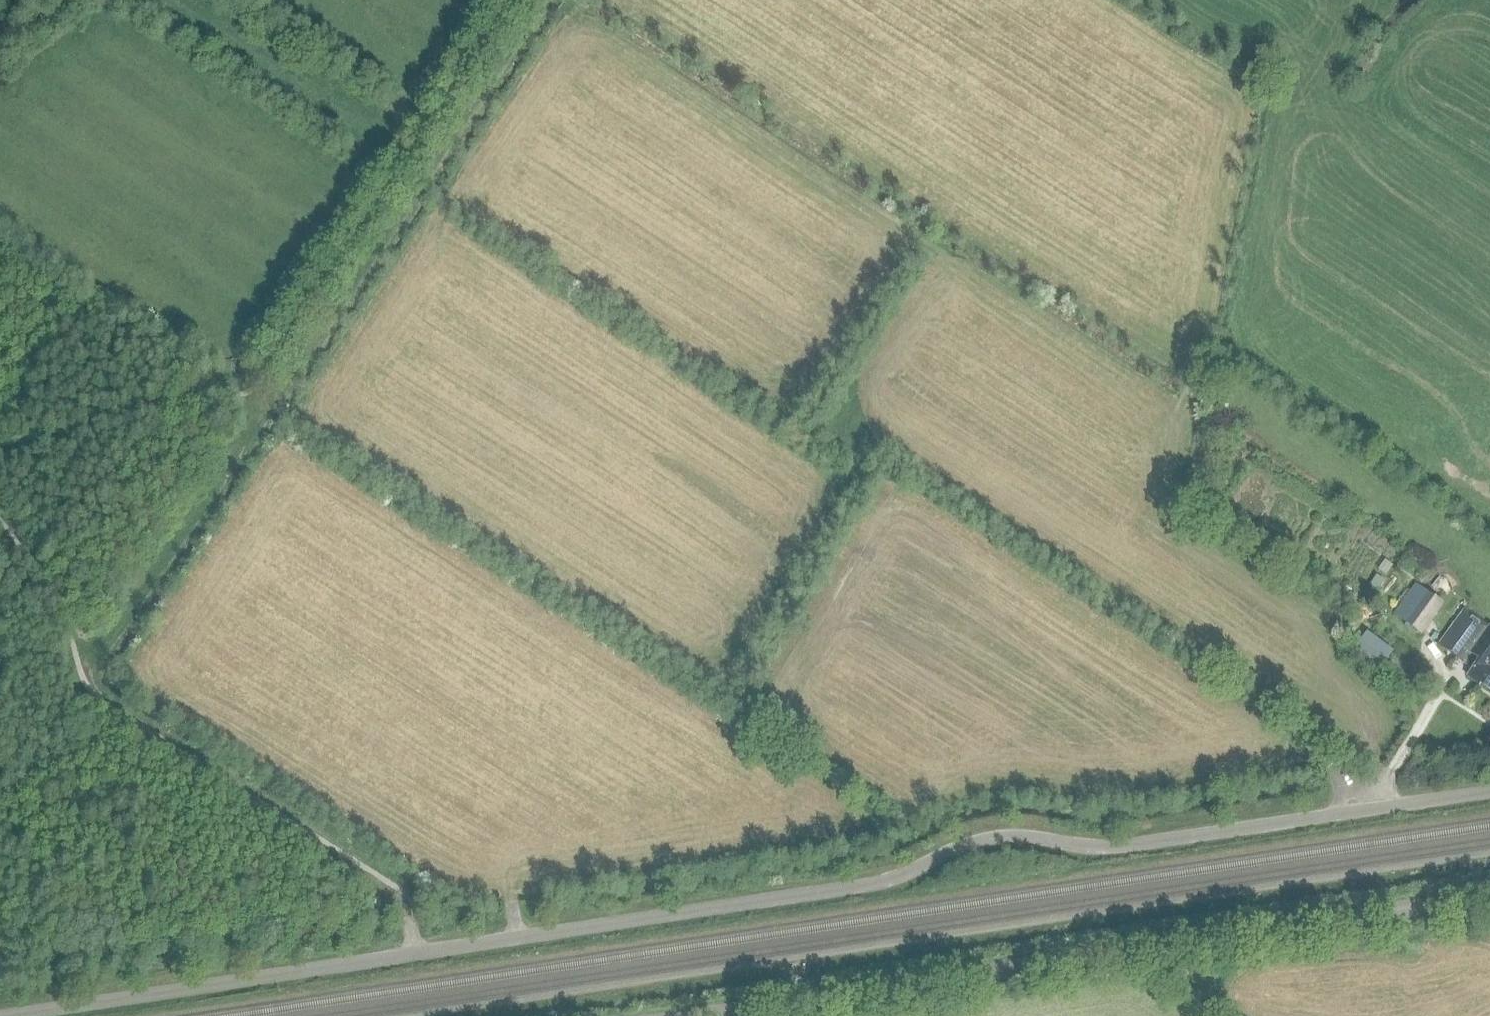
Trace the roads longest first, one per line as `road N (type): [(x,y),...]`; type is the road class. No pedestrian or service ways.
road 1 (unclassified): [(8,1015),(870,885),(988,840),(1127,847),(1489,792)]
road 2 (unclassified): [(707,1015),(1489,898)]

